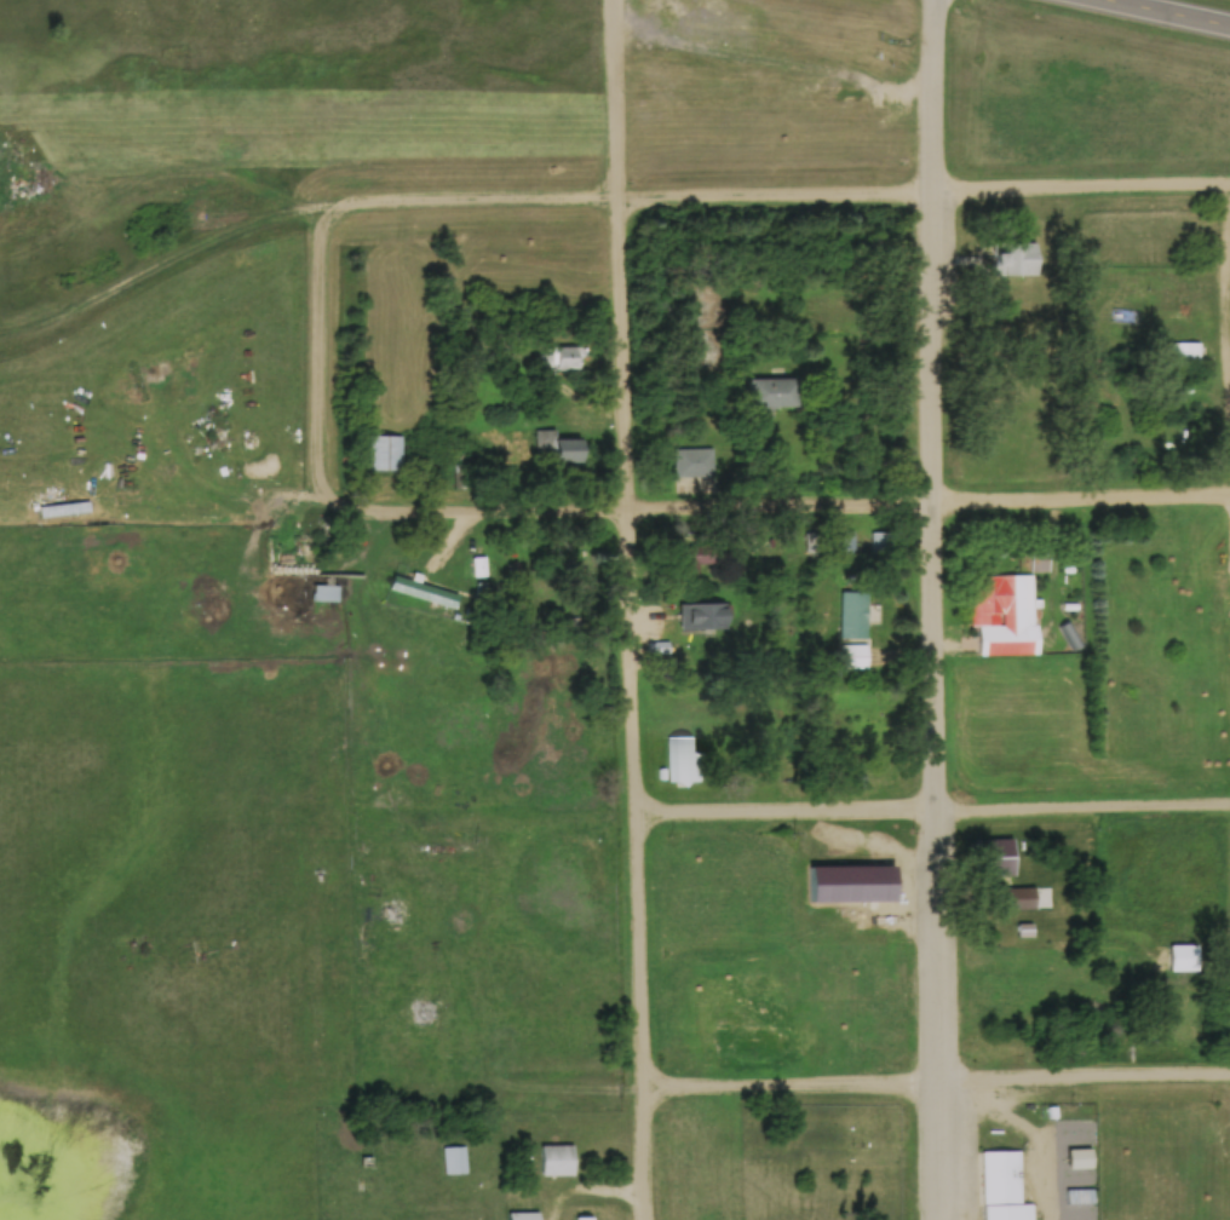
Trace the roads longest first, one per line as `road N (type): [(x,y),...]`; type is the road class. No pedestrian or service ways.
road 1 (residential): [(641,1219),(614,0)]
road 2 (track): [(0,351),(88,312),(201,247),(282,217),(619,201)]
road 3 (tertiary): [(935,816),(932,197)]
road 4 (residential): [(627,514),(1229,502)]
road 5 (residential): [(1219,192),(619,201)]
road 6 (residential): [(1229,1079),(642,1090)]
road 7 (residential): [(321,211),(317,464),(337,502),(401,512),(627,514)]
road 8 (tertiary): [(944,1219),(935,816)]
road 9 (residential): [(1222,502),(1219,192)]
road 10 (residential): [(935,816),(636,829)]
road 11 (residential): [(935,816),(1229,811)]
road 12 (tertiary): [(932,197),(934,0)]
road 13 (secondary): [(1087,0),(1229,30)]

